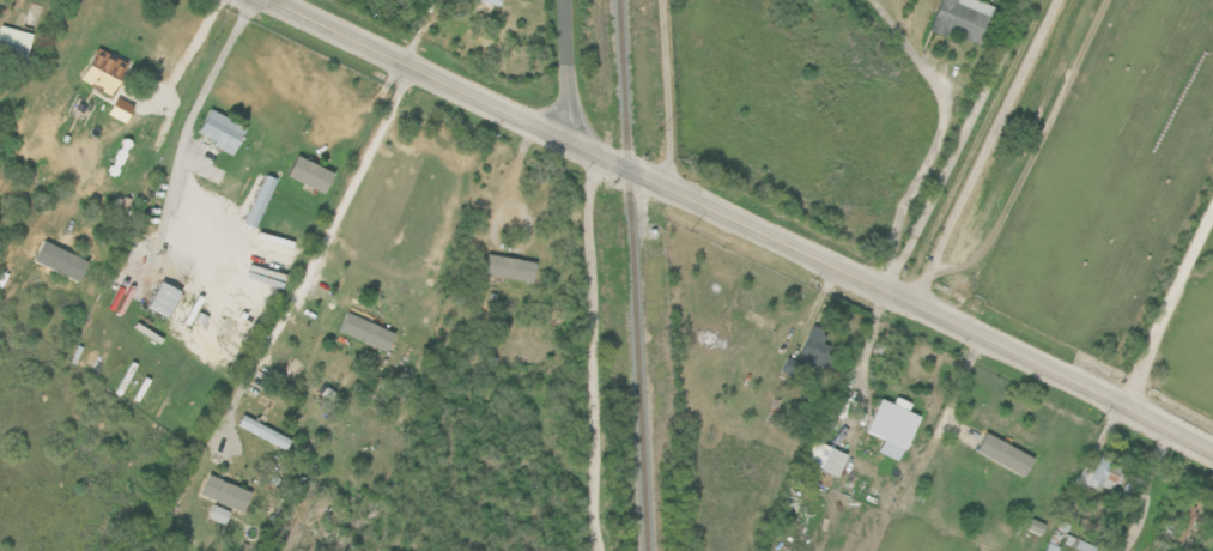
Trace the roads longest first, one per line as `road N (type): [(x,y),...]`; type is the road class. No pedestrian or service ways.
road 1 (tertiary): [(1212,455),(881,289),(269,0)]
road 2 (residential): [(563,0),(566,141)]

